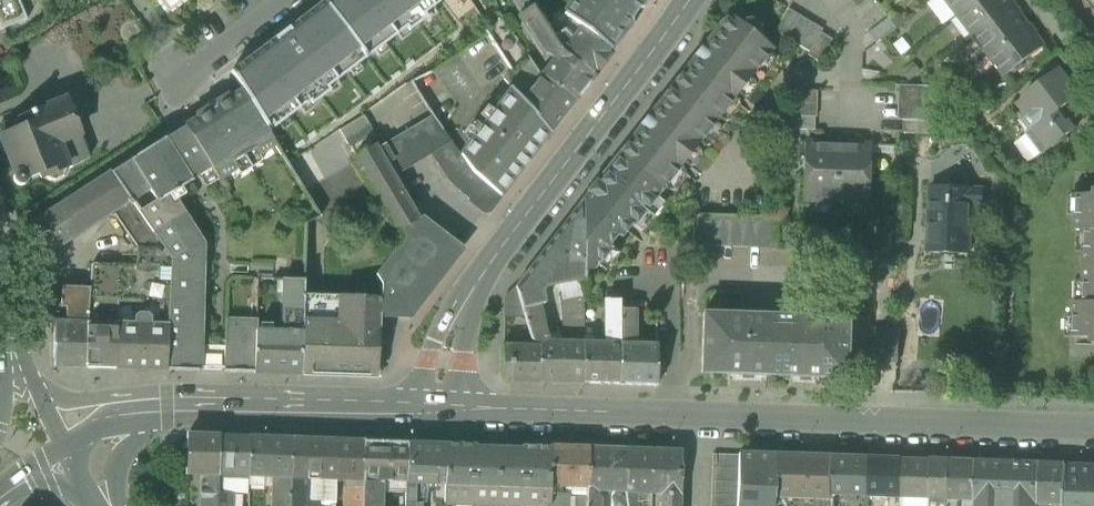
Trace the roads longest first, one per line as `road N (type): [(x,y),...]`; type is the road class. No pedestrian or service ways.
road 1 (secondary): [(423,409),(1093,429)]
road 2 (tertiary): [(423,409),(486,270),(660,41)]
road 3 (secondary): [(160,409),(423,409)]
road 4 (residential): [(280,0),(178,73),(129,0)]
road 5 (residential): [(160,409),(133,396),(72,400),(36,385)]

